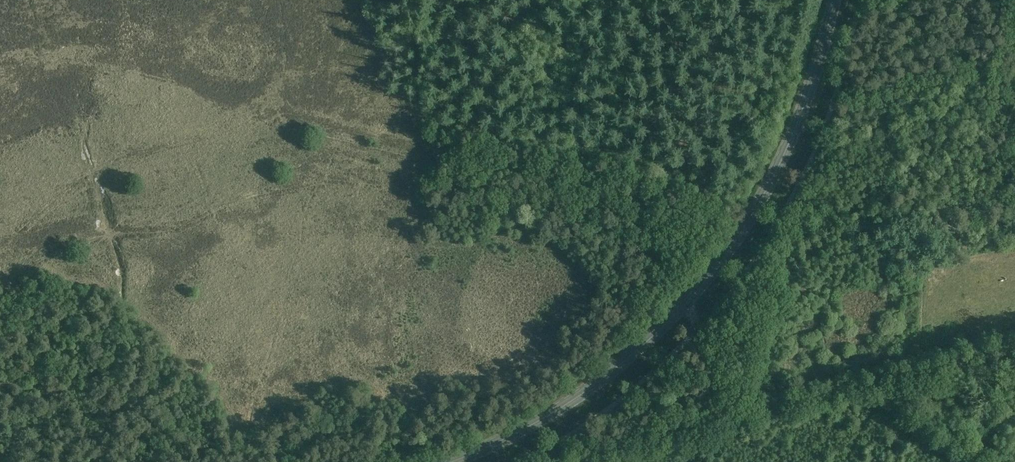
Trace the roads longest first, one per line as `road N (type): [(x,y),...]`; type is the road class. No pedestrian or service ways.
road 1 (primary): [(450,461),(519,432),(599,381),(711,275),(787,146),(834,0)]
road 2 (track): [(699,328),(632,200),(296,116),(286,104)]
road 3 (track): [(699,328),(725,421),(1014,351)]
road 4 (track): [(579,461),(725,421)]
road 5 (track): [(956,461),(840,393)]

